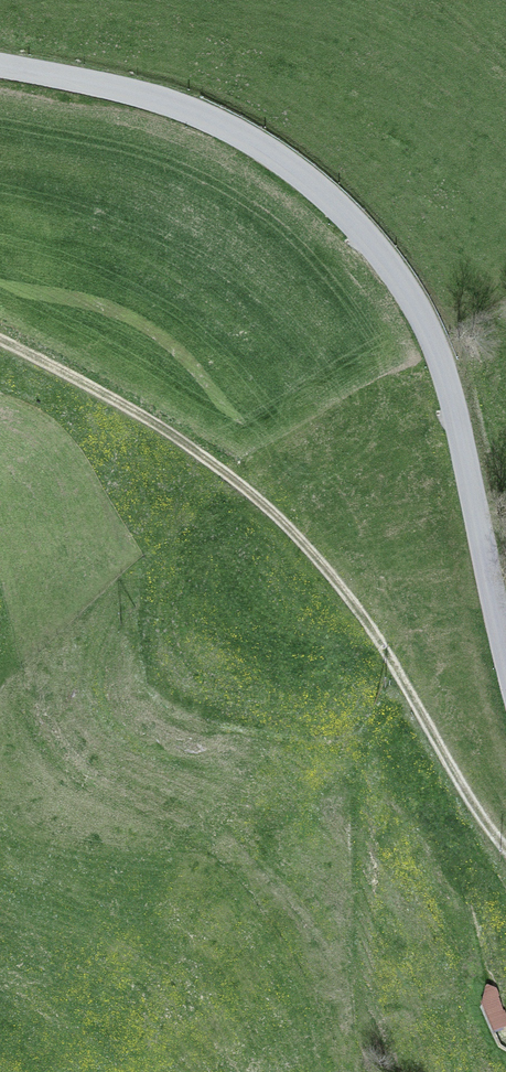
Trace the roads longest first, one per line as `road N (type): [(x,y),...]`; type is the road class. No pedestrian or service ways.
road 1 (tertiary): [(505,650),(447,379),(416,305),(360,230),(282,160),(188,110),(0,65)]
road 2 (track): [(0,347),(115,402),(213,471),(297,545),(409,702),(480,831),(505,856)]

